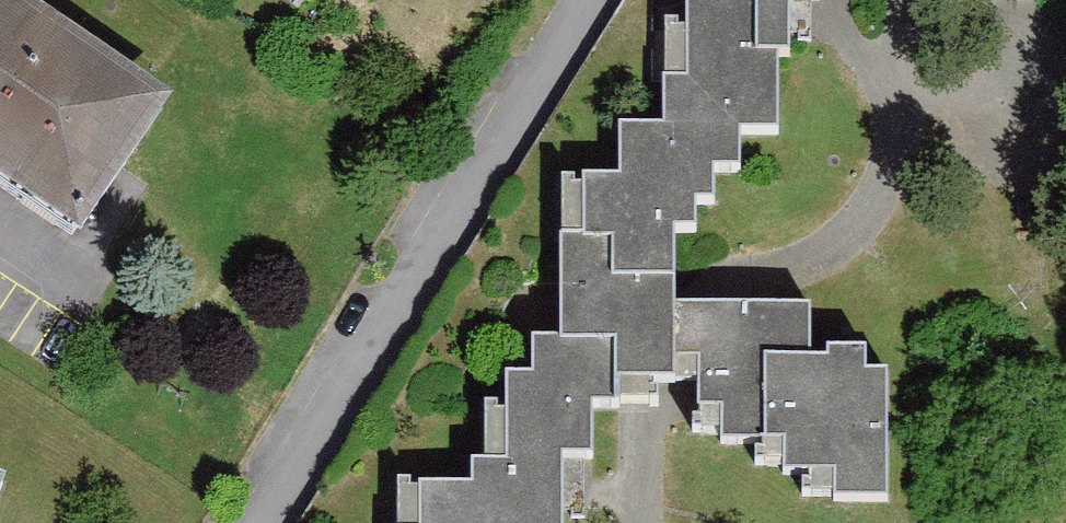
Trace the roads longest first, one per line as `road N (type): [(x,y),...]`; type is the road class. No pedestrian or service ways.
road 1 (residential): [(564,0),(247,522)]

